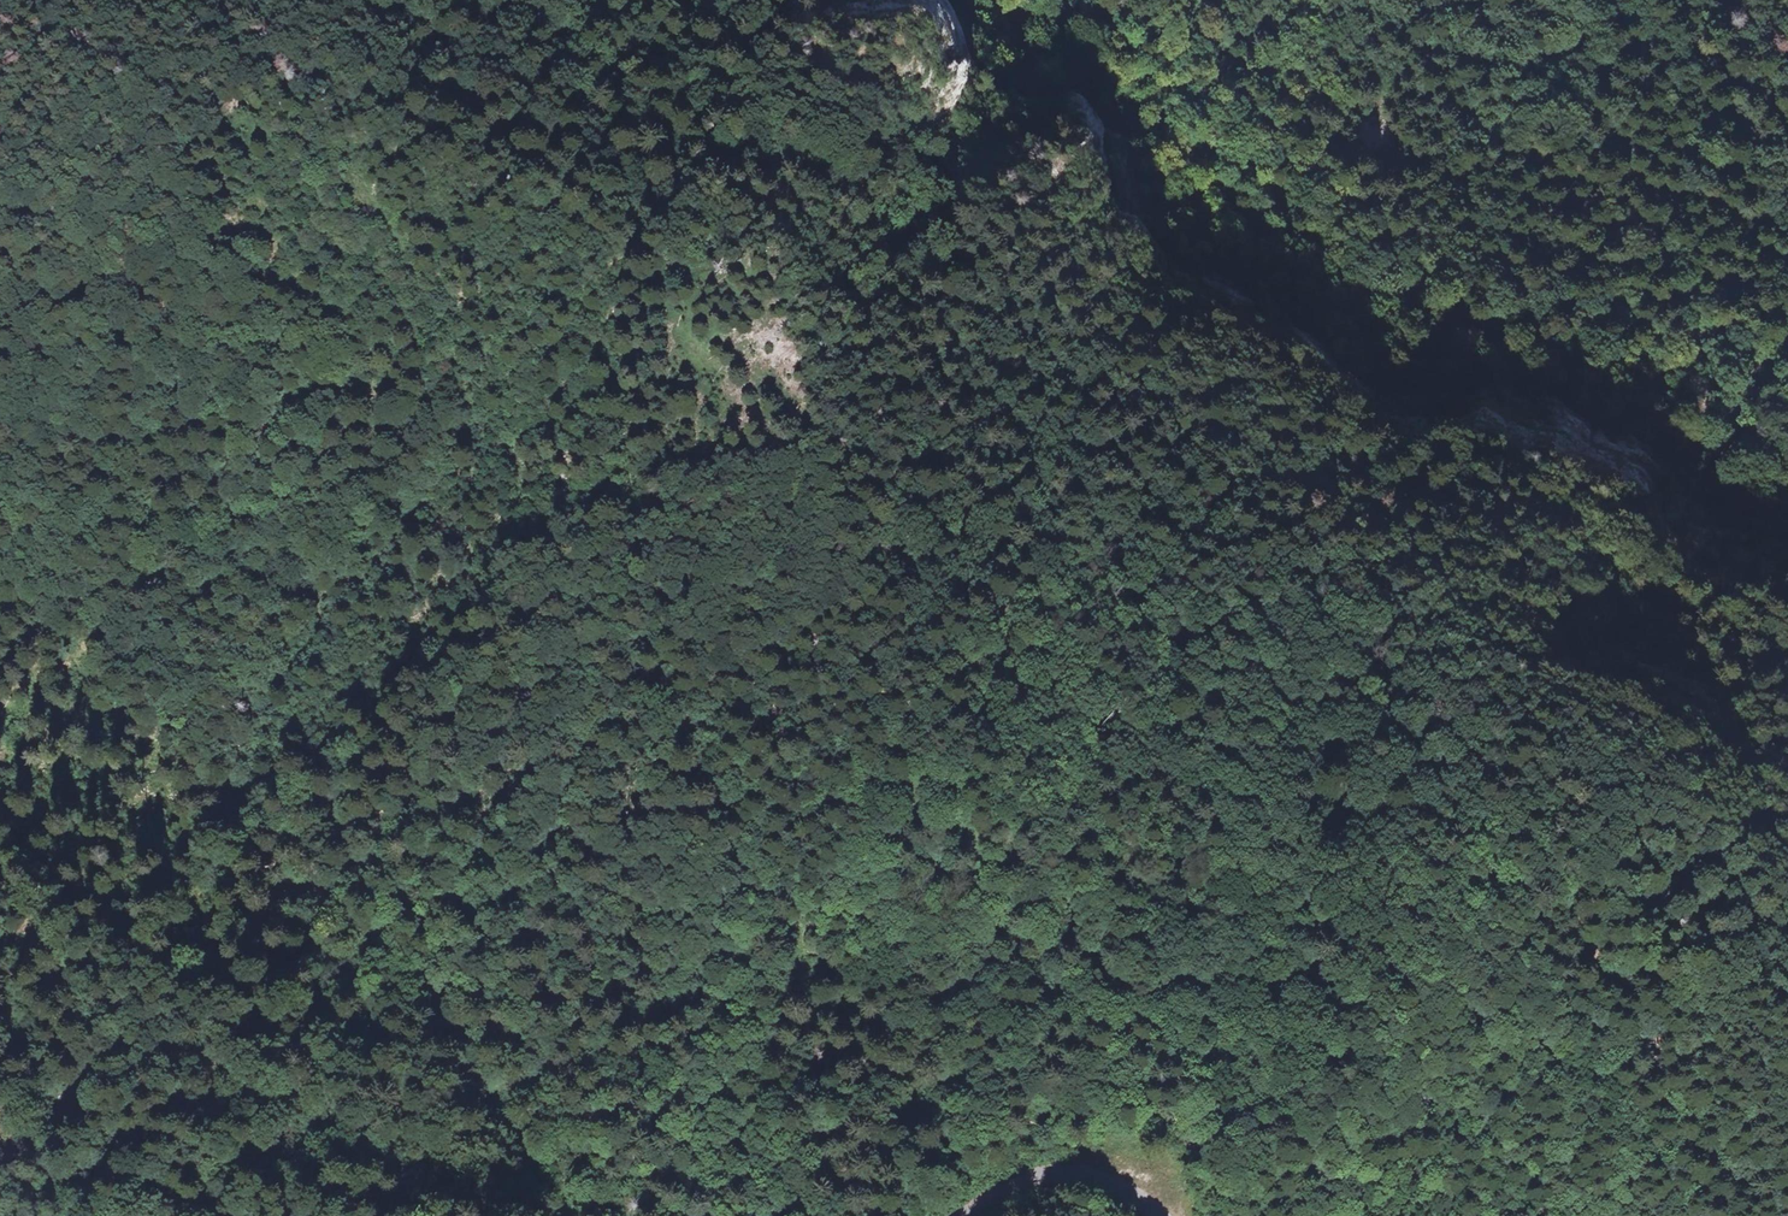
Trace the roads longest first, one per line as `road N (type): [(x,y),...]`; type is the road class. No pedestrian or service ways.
road 1 (unclassified): [(1167,1215),(1109,1172),(1028,1176),(955,1215)]

